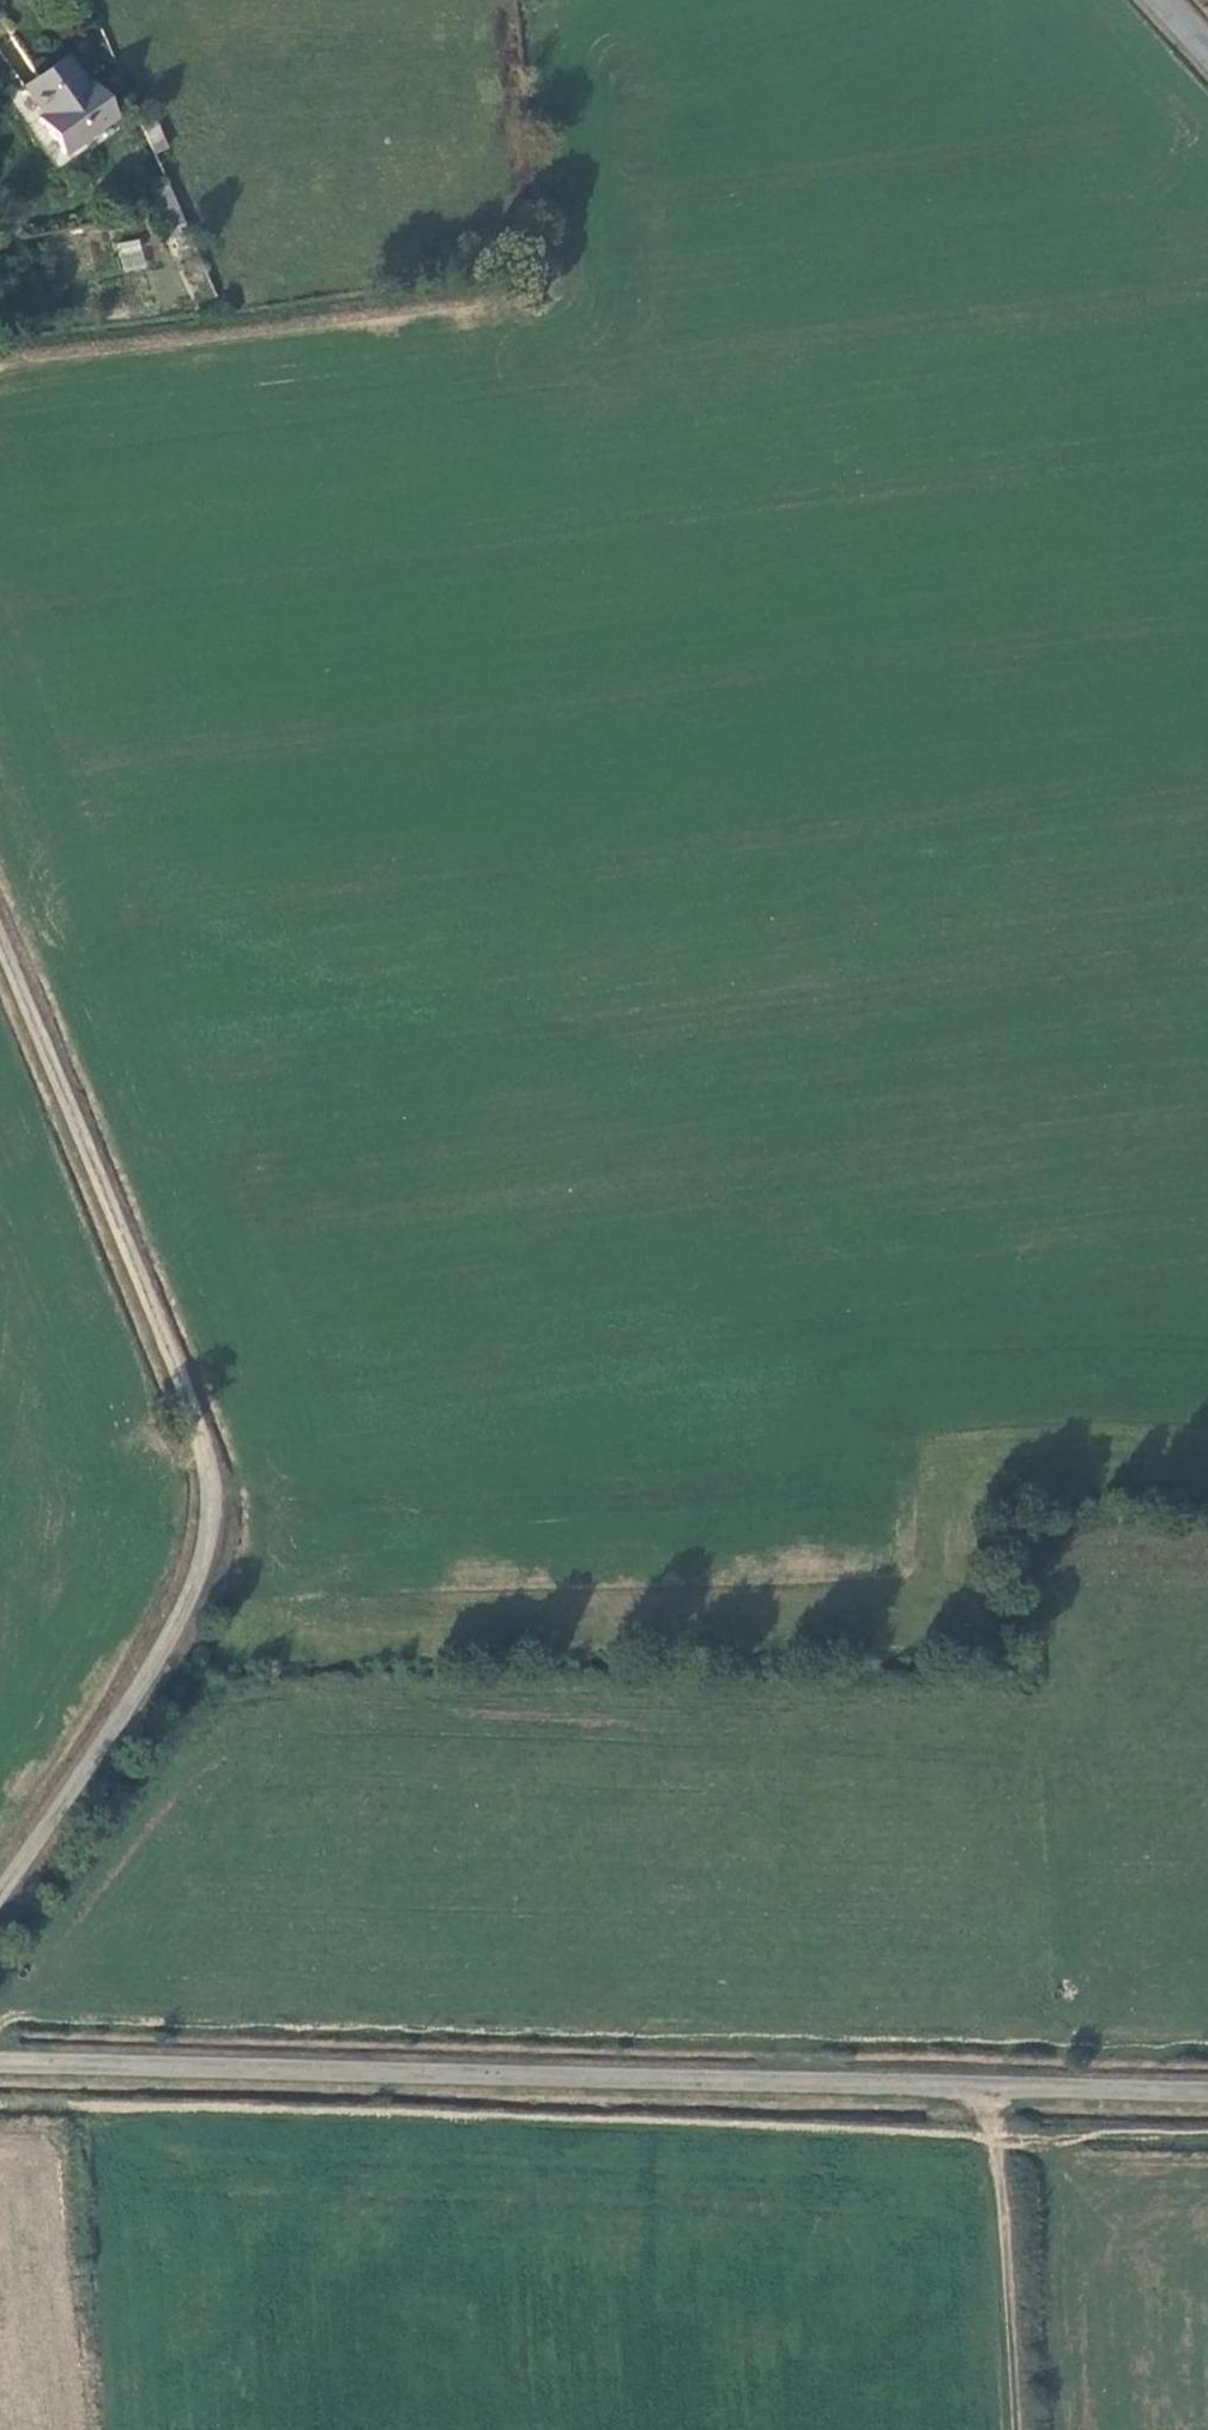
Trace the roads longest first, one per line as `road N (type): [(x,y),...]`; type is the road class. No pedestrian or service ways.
road 1 (unclassified): [(1207,2091),(0,2062)]
road 2 (track): [(0,948),(210,1449),(211,1521),(195,1580),(0,1889)]
road 3 (track): [(989,2085),(1011,2429)]

